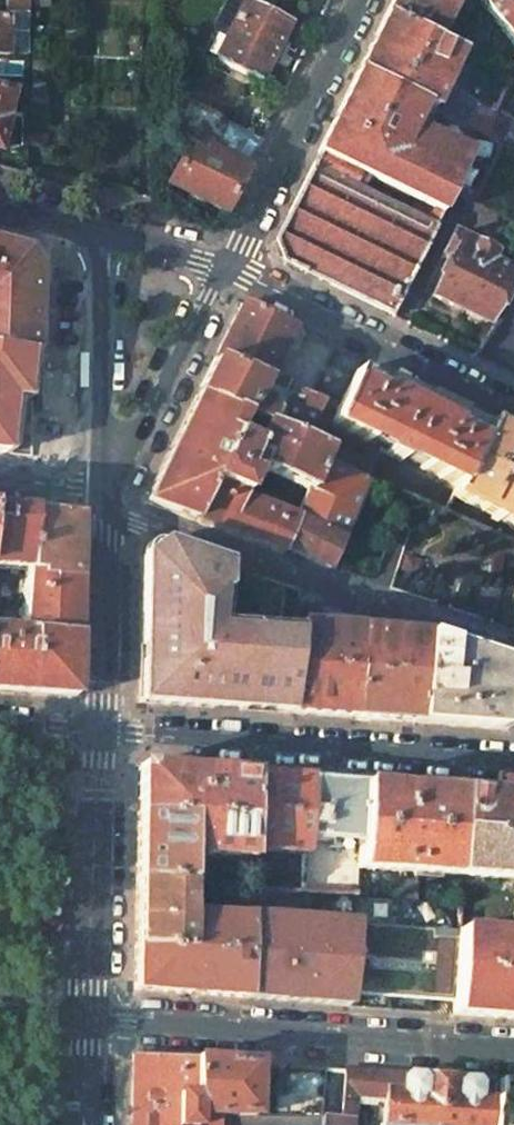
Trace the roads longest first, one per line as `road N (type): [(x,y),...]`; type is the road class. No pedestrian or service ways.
road 1 (residential): [(107,510),(513,649)]
road 2 (residential): [(89,1018),(513,1050)]
road 3 (residential): [(513,760),(101,729)]
road 4 (residential): [(229,268),(513,413)]
road 5 (residential): [(229,268),(360,0)]
road 6 (residential): [(89,1018),(101,729)]
road 7 (residential): [(108,491),(229,268)]
road 8 (residential): [(0,205),(229,268)]
road 9 (residential): [(101,729),(107,510)]

